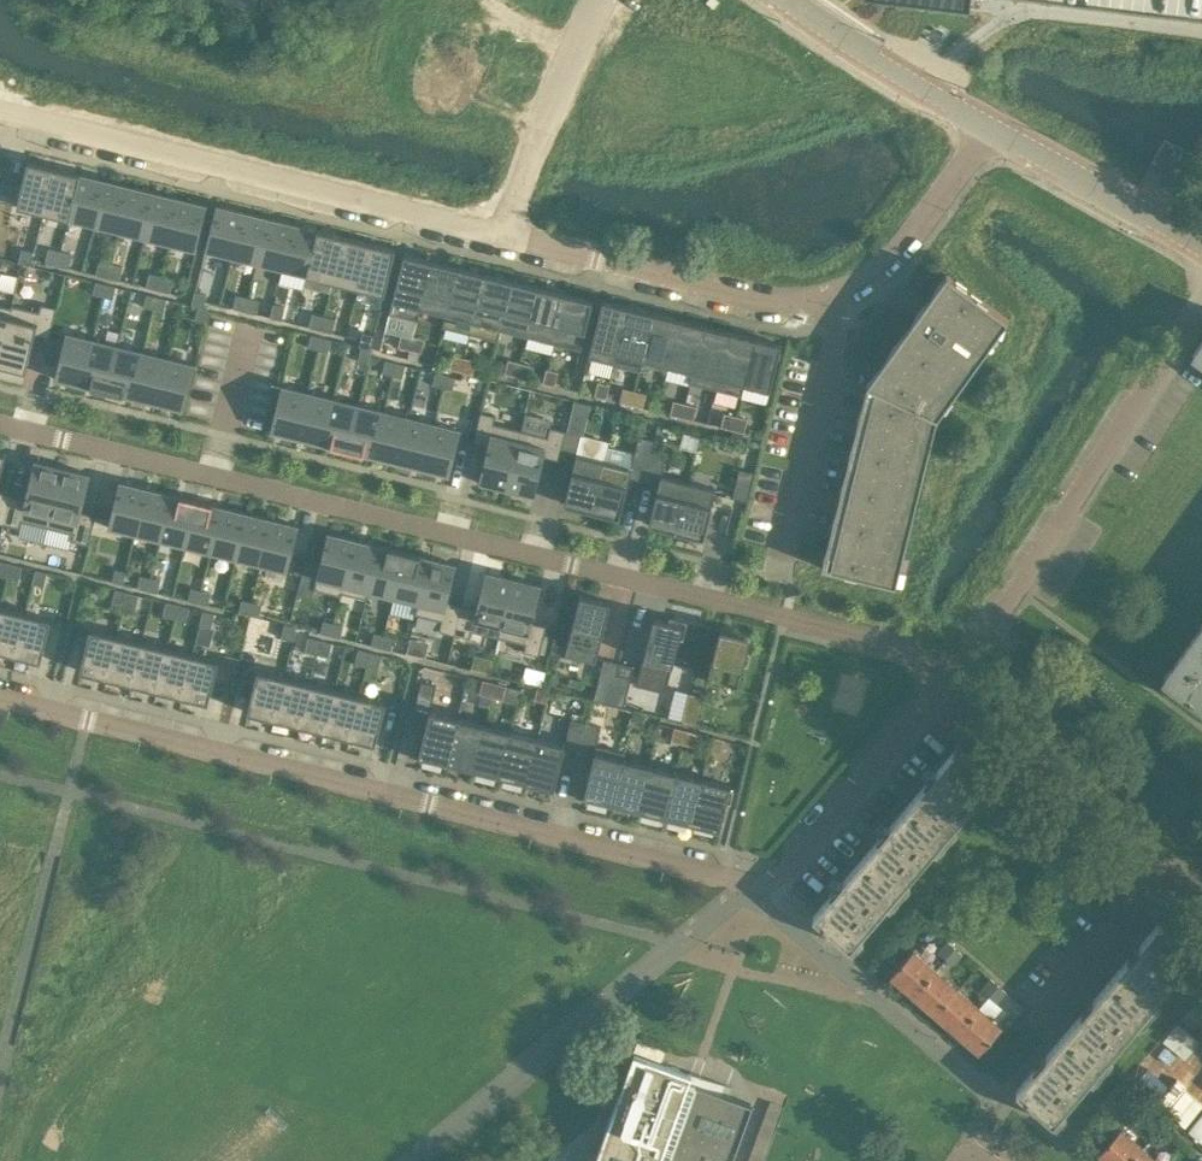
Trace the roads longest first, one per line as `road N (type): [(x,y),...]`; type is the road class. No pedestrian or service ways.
road 1 (residential): [(0,696),(750,886),(777,874),(946,680)]
road 2 (residential): [(946,680),(888,639),(0,422)]
road 3 (residential): [(0,112),(795,302),(838,298)]
road 4 (residential): [(946,680),(1017,590),(1201,304)]
road 5 (residential): [(838,298),(835,343),(784,554)]
road 6 (residential): [(1201,255),(984,126)]
road 7 (residential): [(984,126),(787,0)]
road 8 (residential): [(984,126),(890,260),(838,298)]
road 9 (residential): [(1201,898),(1171,870),(1056,1008)]

